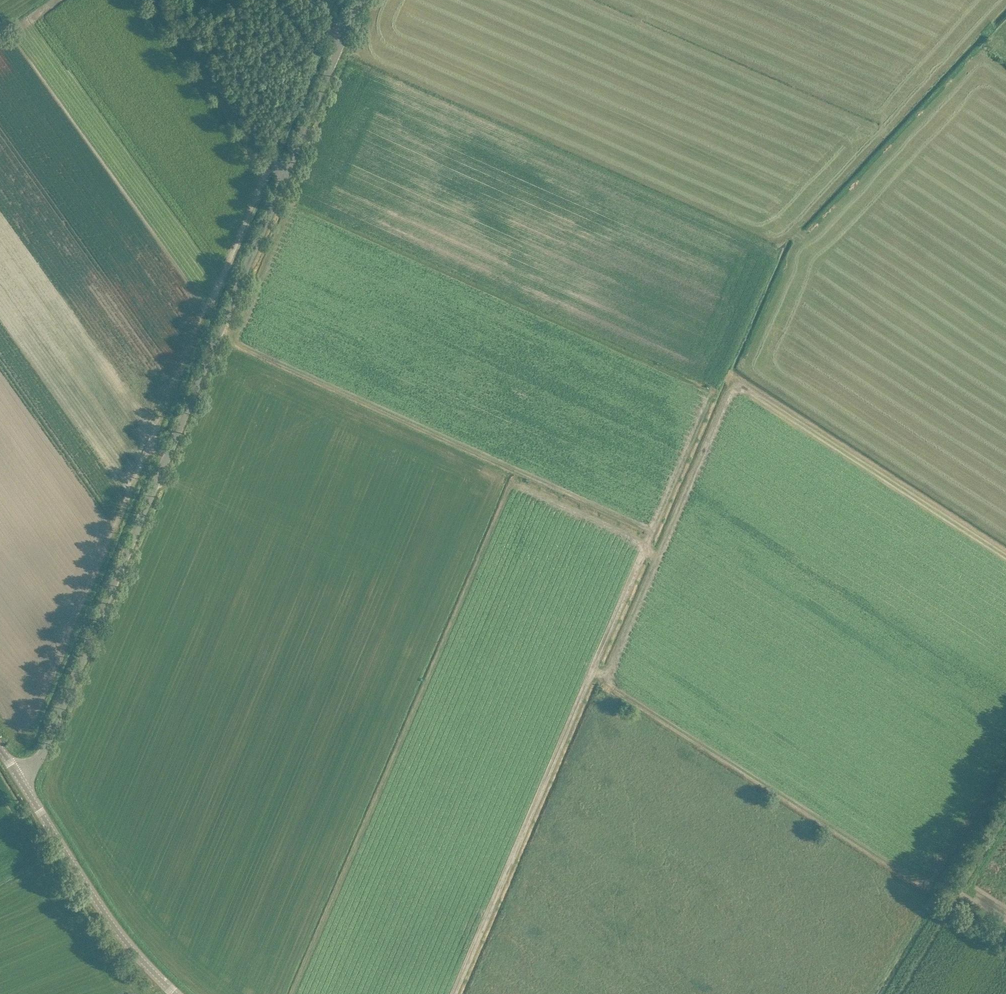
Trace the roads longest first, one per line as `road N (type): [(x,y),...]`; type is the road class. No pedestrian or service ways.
road 1 (unclassified): [(22,778),(40,758),(358,0)]
road 2 (tertiary): [(176,993),(111,922),(22,778)]

